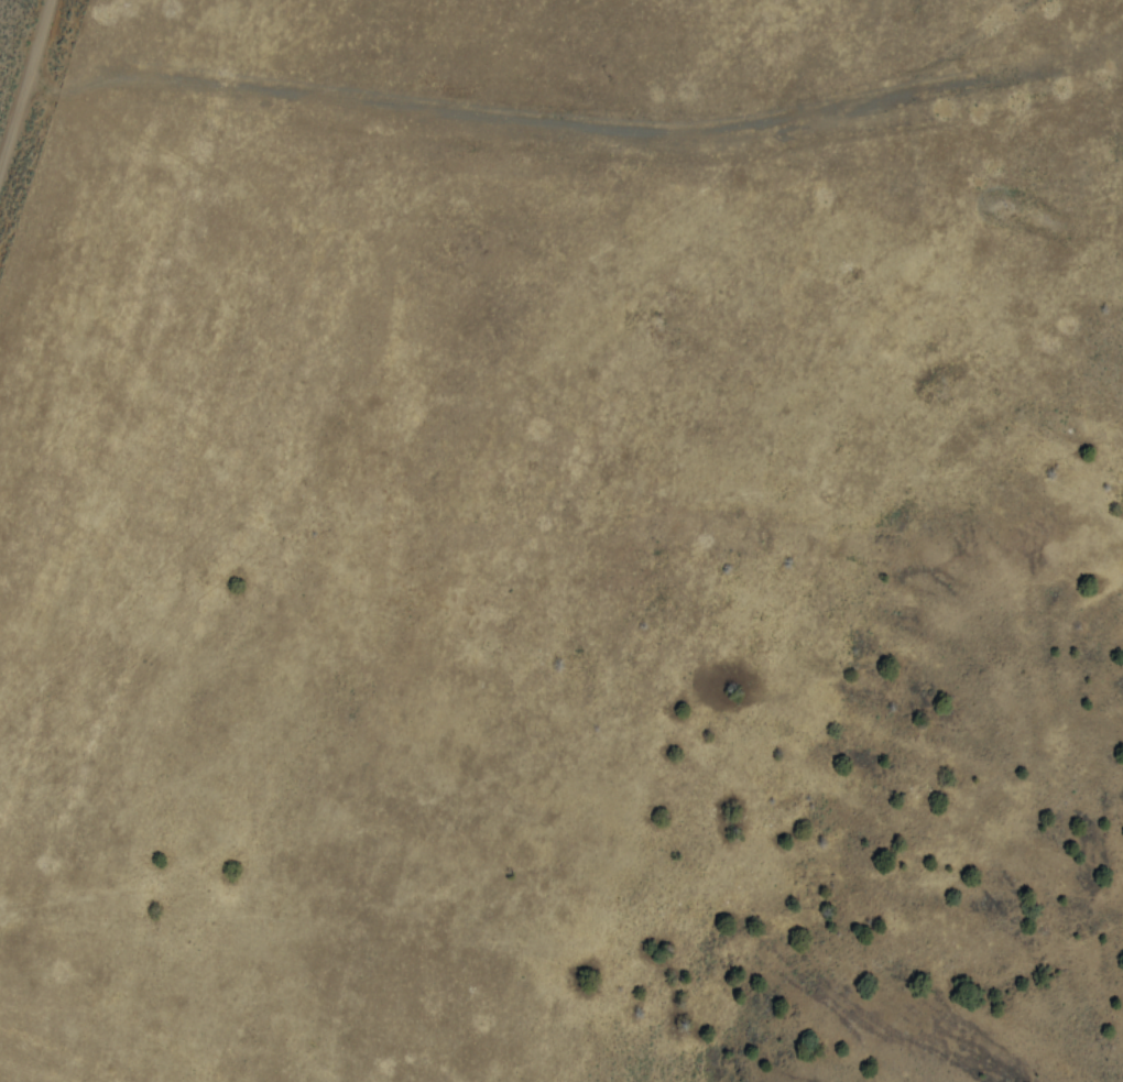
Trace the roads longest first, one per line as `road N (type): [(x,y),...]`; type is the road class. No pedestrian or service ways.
road 1 (residential): [(31,87),(203,79),(701,134)]
road 2 (residential): [(0,180),(54,0)]

